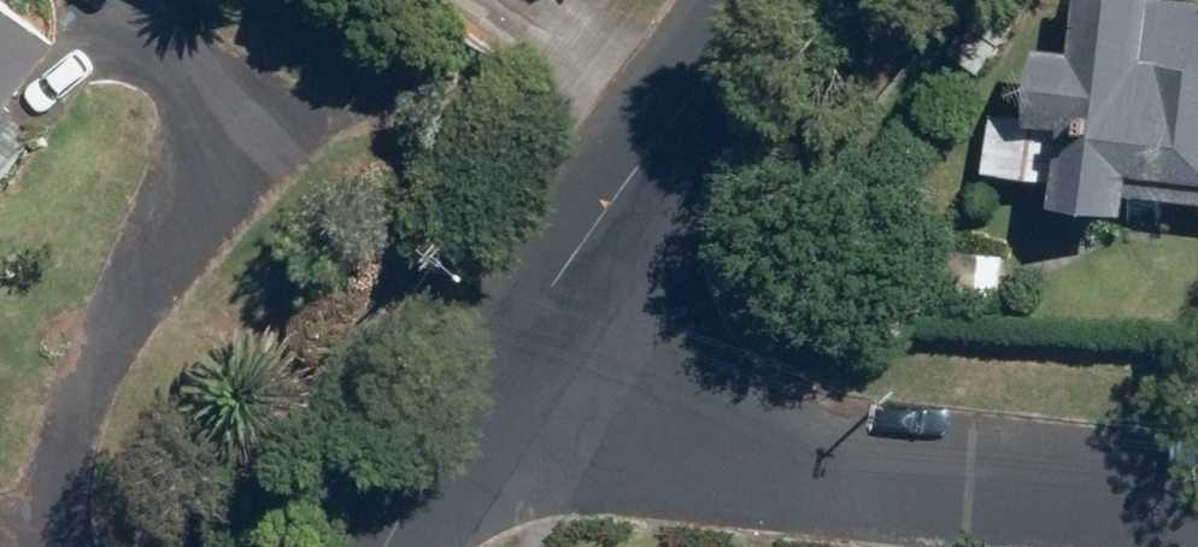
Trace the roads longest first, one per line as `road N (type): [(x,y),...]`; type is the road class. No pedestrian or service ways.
road 1 (residential): [(448,407),(1197,497)]
road 2 (residential): [(448,407),(779,0)]
road 3 (residential): [(378,546),(448,407)]

